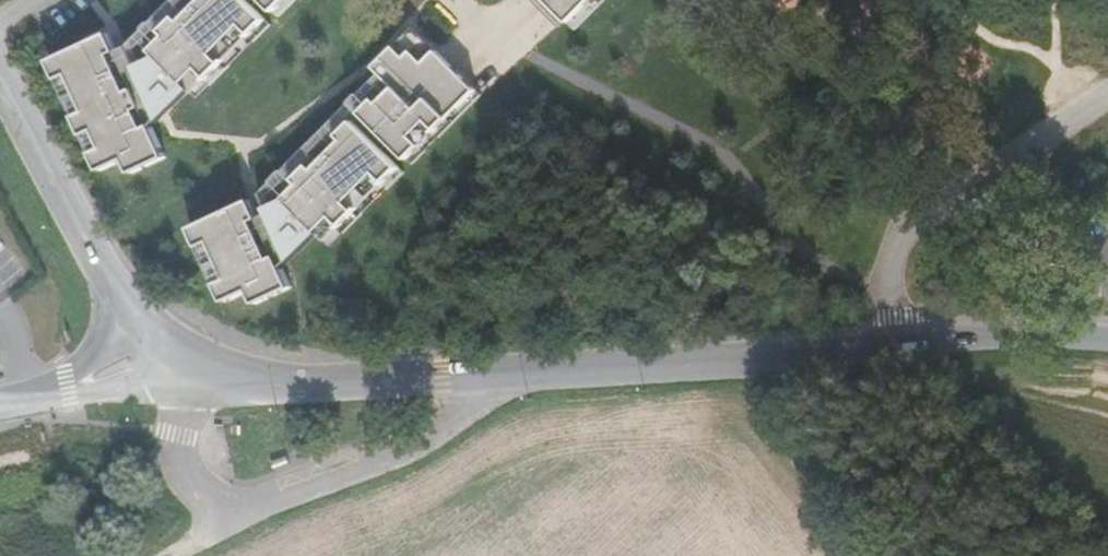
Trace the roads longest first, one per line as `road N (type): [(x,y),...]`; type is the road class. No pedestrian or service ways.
road 1 (tertiary): [(1107,339),(1042,333),(761,359),(298,382),(228,373),(175,350)]
road 2 (track): [(889,288),(821,263),(709,140),(526,55)]
road 3 (tertiary): [(175,350),(114,295),(0,77)]
road 4 (unclassified): [(175,350),(133,378),(0,408)]

